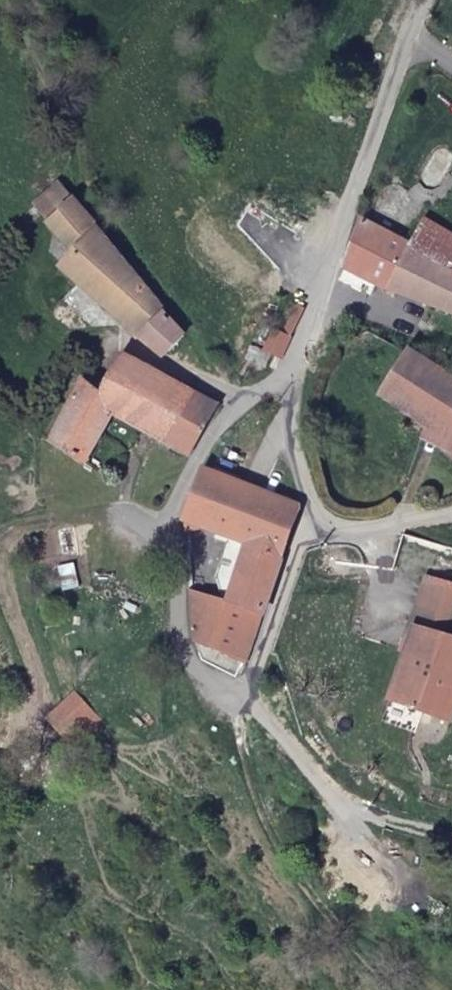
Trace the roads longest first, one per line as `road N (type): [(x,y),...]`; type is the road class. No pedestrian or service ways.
road 1 (residential): [(403,876),(271,722),(173,652),(167,629),(176,509),(222,432),(290,368),(409,0)]
road 2 (track): [(377,989),(255,794),(239,719),(307,511),(290,368)]

